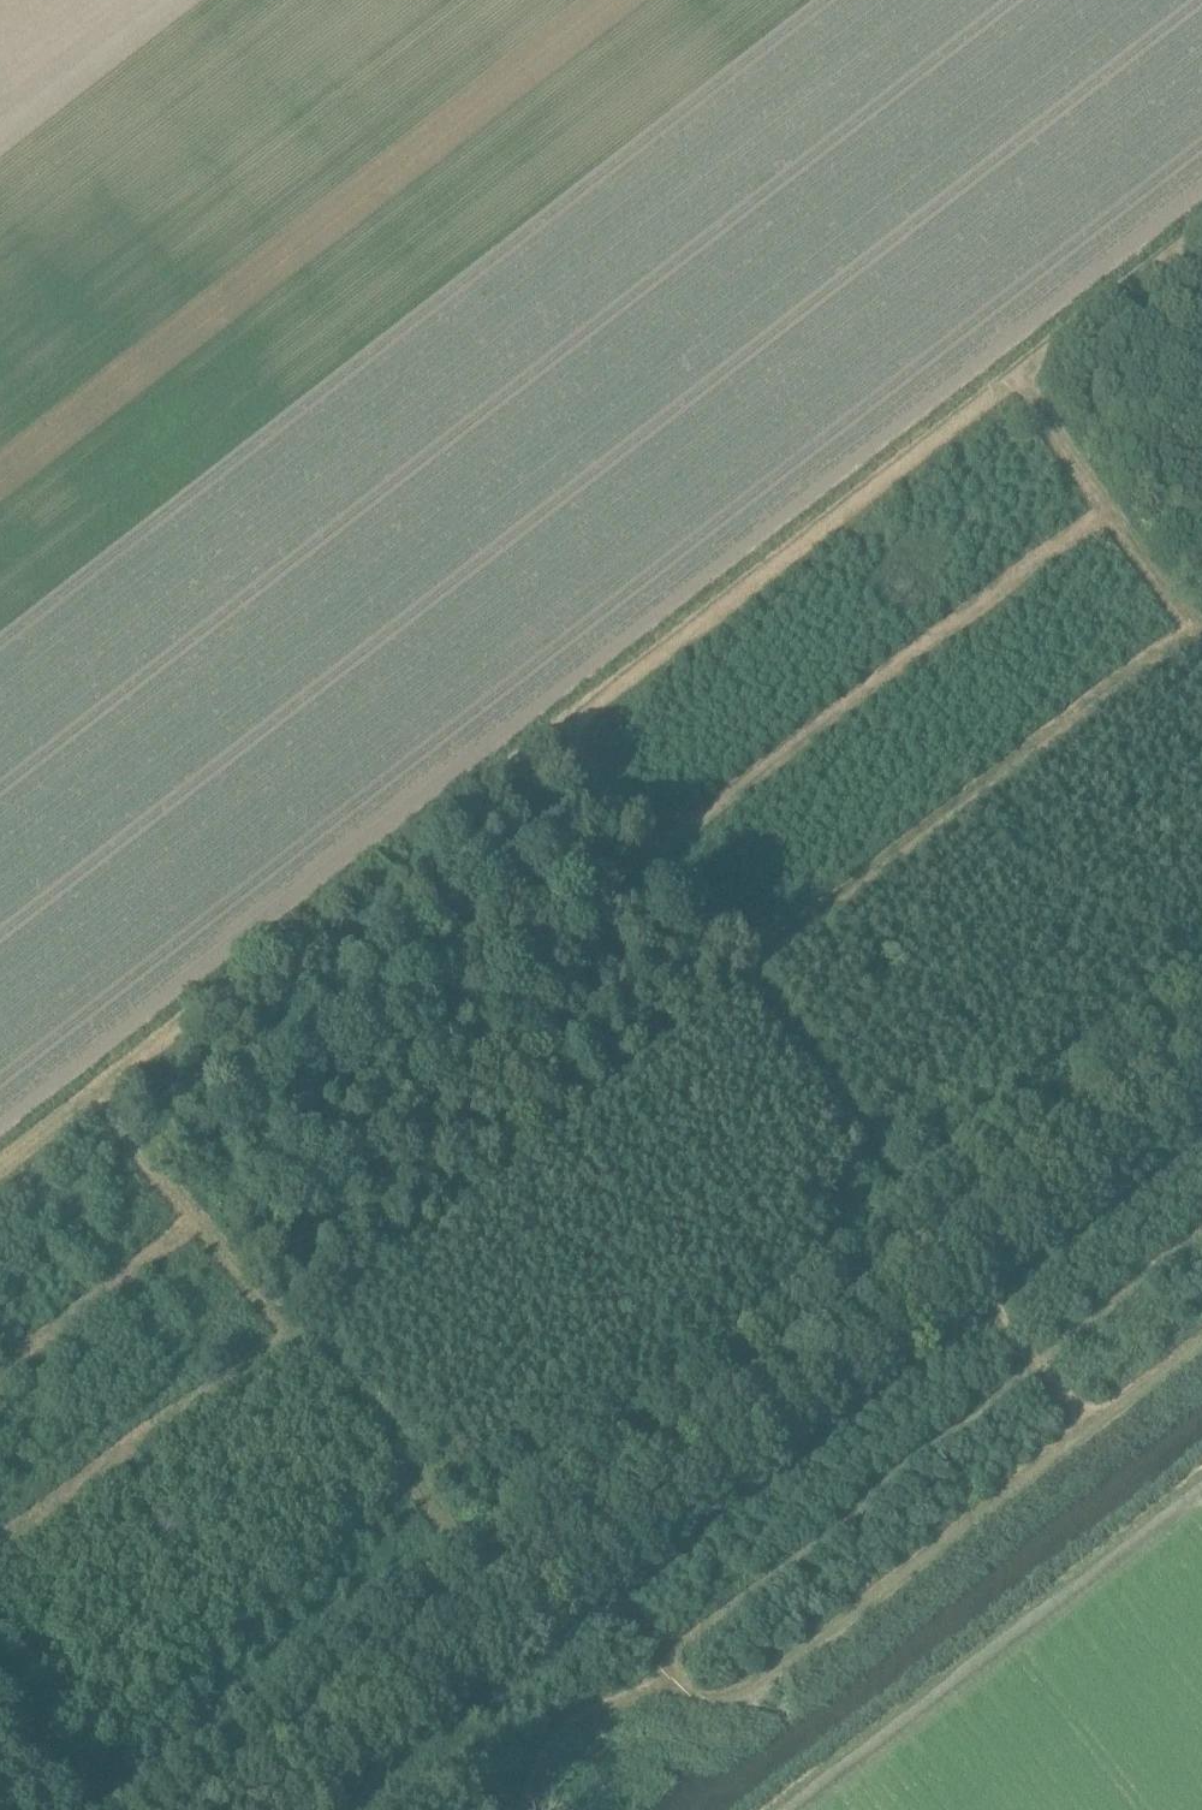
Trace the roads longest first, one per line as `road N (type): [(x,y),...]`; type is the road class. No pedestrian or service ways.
road 1 (track): [(286,1809),(1201,1095)]

